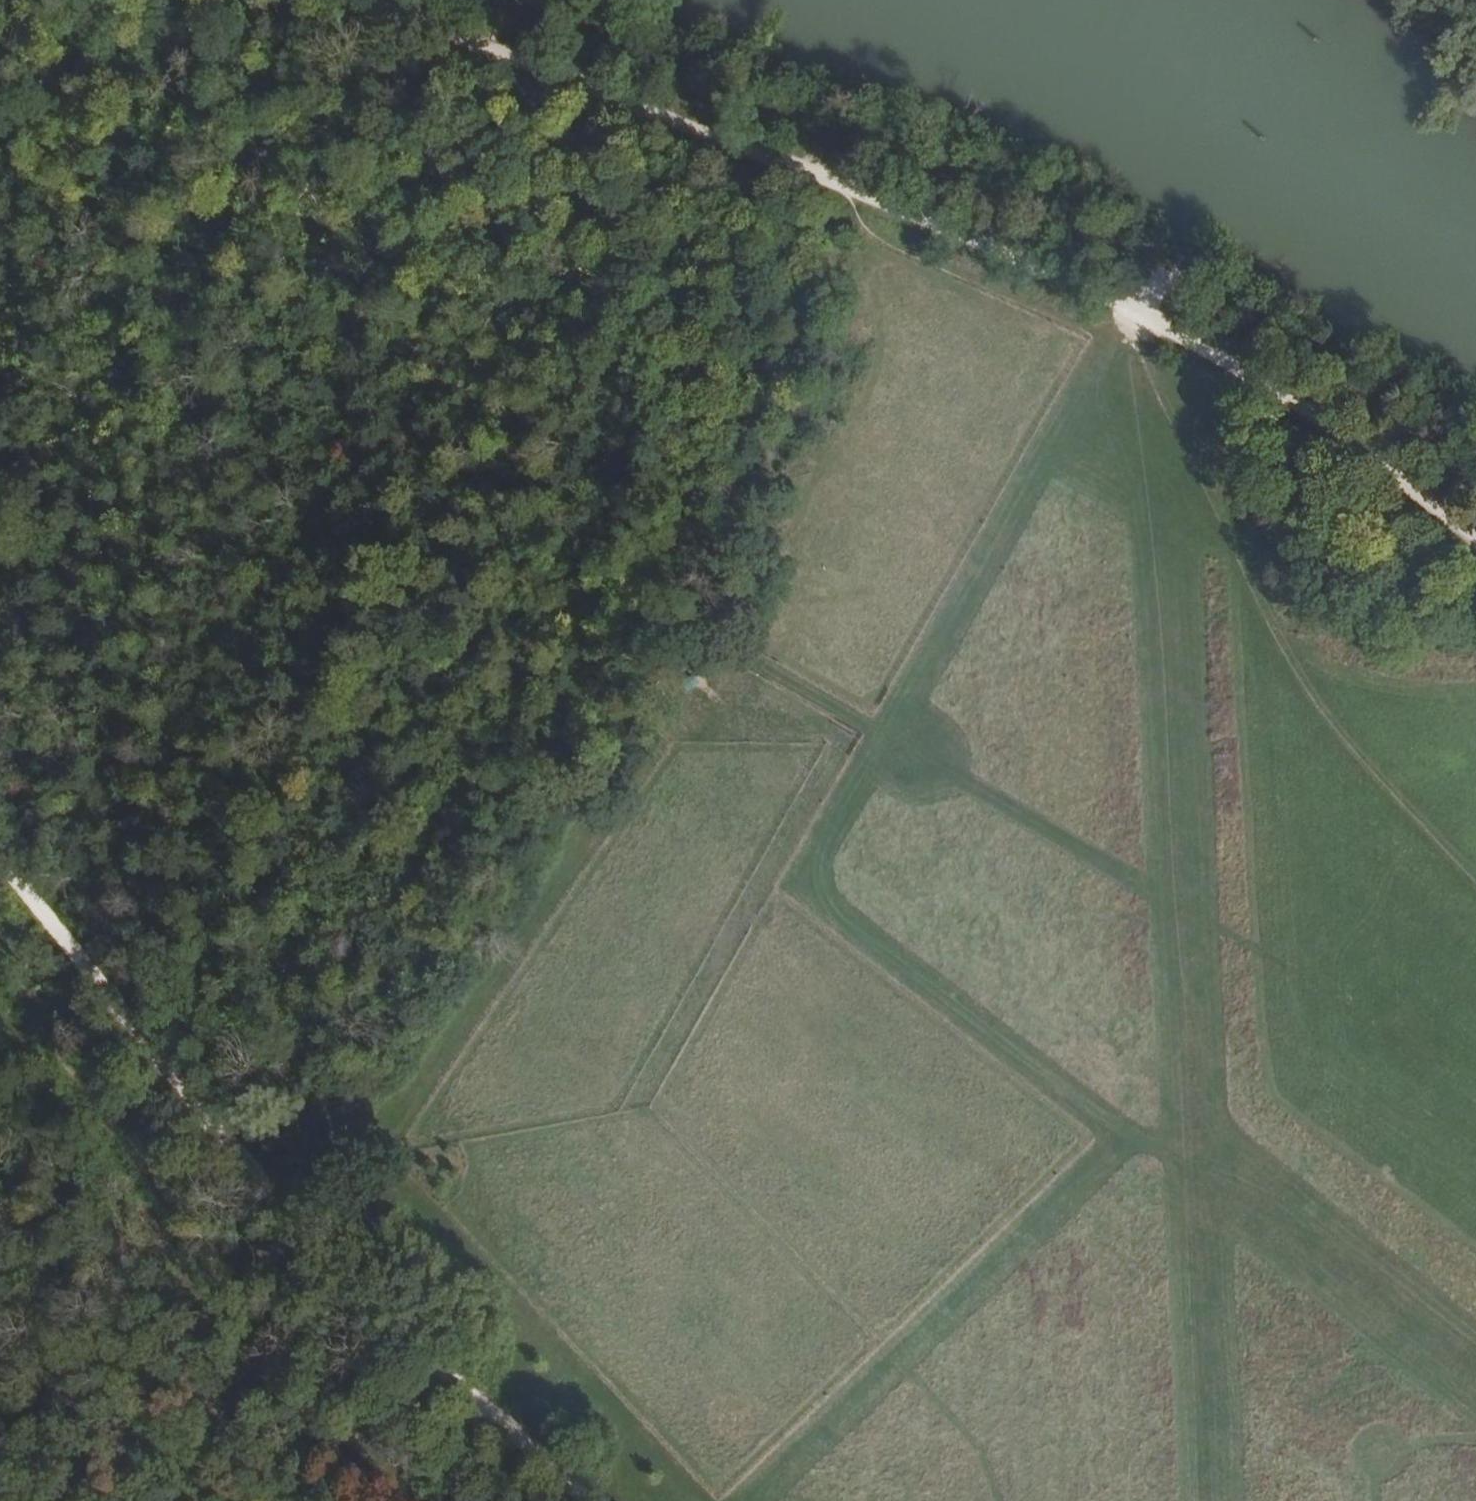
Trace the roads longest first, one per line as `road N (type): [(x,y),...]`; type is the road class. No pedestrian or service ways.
road 1 (track): [(483,44),(1146,314),(1382,472),(1475,547)]
road 2 (track): [(580,1500),(438,1364),(233,1060),(122,936),(0,777)]
road 3 (track): [(370,0),(483,44)]

